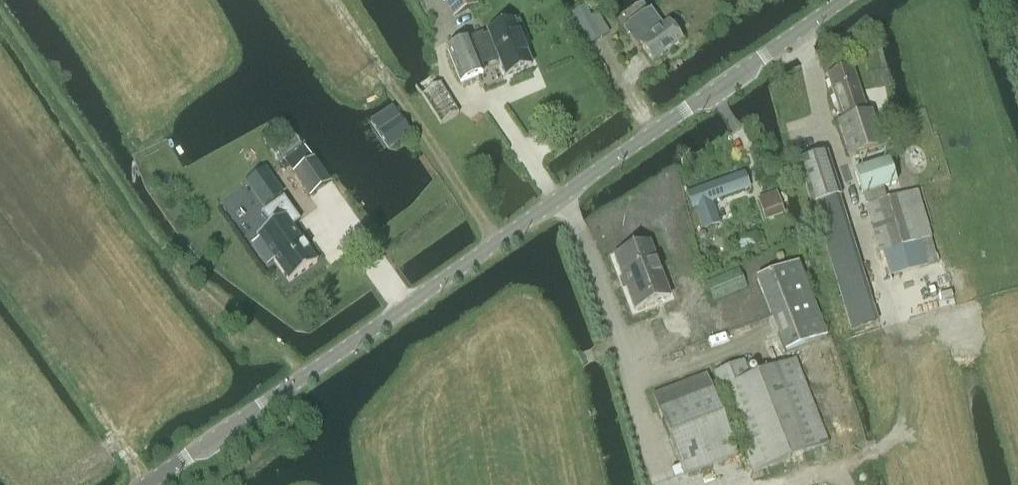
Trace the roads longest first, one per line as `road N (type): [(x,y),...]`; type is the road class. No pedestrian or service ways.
road 1 (tertiary): [(841,0),(260,407)]
road 2 (tertiary): [(149,484),(260,407)]

